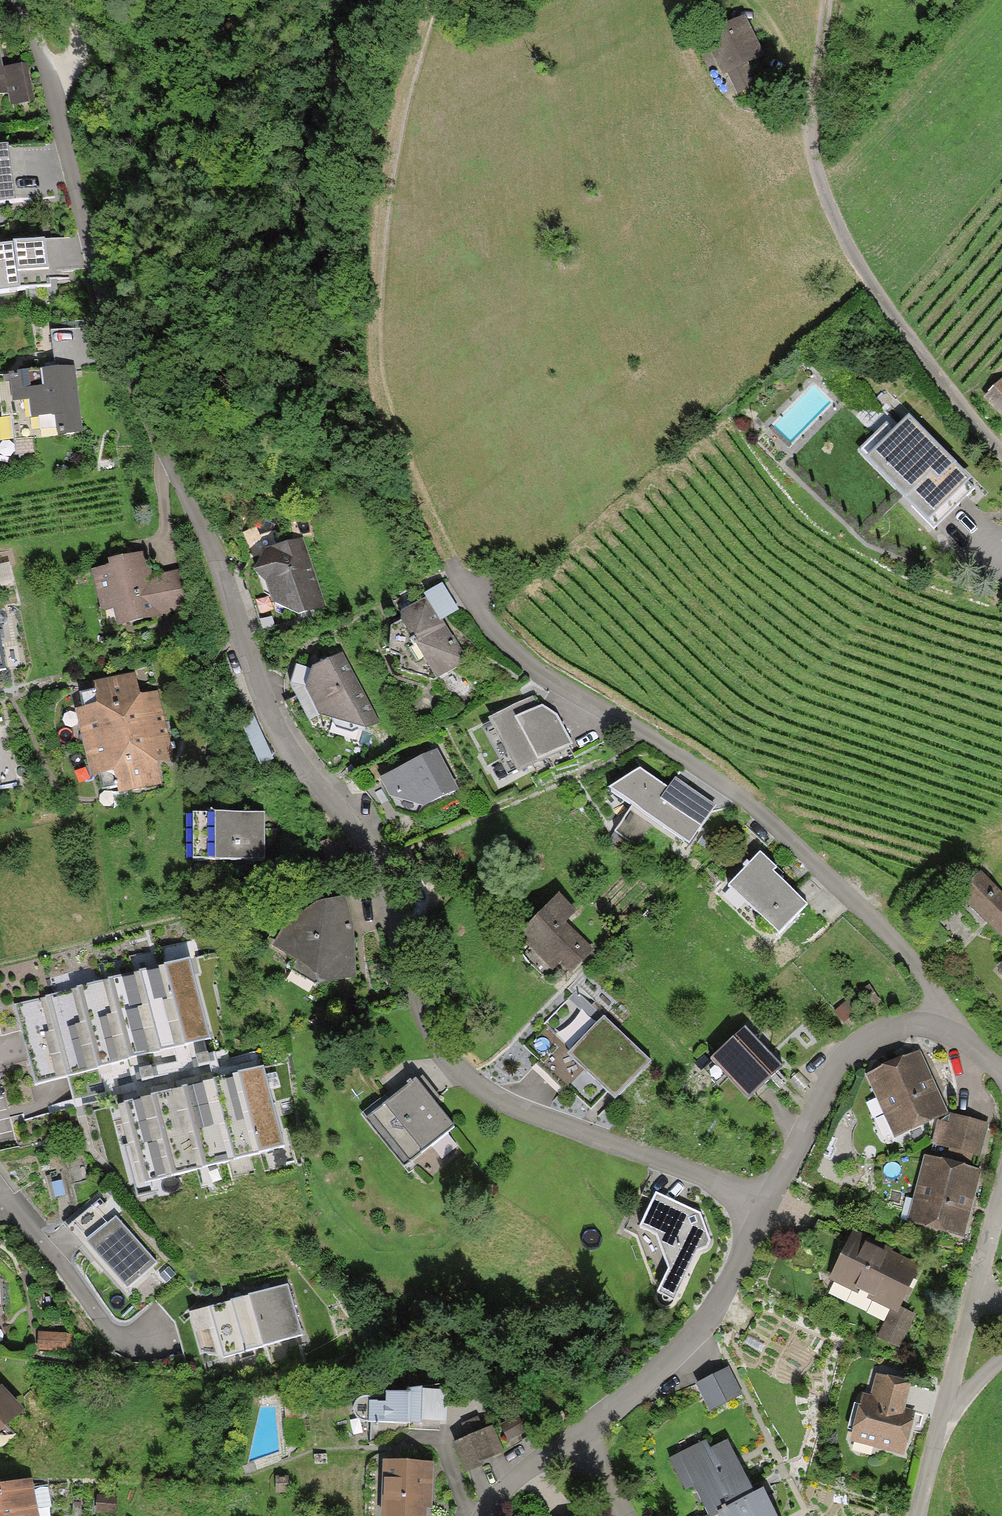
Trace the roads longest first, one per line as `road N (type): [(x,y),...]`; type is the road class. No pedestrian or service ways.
road 1 (residential): [(760,1206),(531,1112),(442,1050),(364,856),(240,636),(105,319),(35,42),(7,0)]
road 2 (track): [(431,0),(403,96),(383,369),(399,440),(461,559),(470,600),(529,666)]
road 3 (residential): [(529,666),(715,775),(920,972),(942,1026)]
road 4 (residential): [(1001,454),(860,259),(821,185),(809,136)]
road 5 (residential): [(583,1432),(640,1390),(703,1326),(760,1206)]
road 6 (residential): [(760,1206),(821,1075),(847,1041),(886,1027),(942,1026)]
road 7 (residential): [(1001,1186),(933,1425)]
road 8 (track): [(827,0),(806,110),(809,136)]
road 9 (residential): [(487,1515),(583,1432)]
road 10 (track): [(753,0),(787,54),(806,110)]

